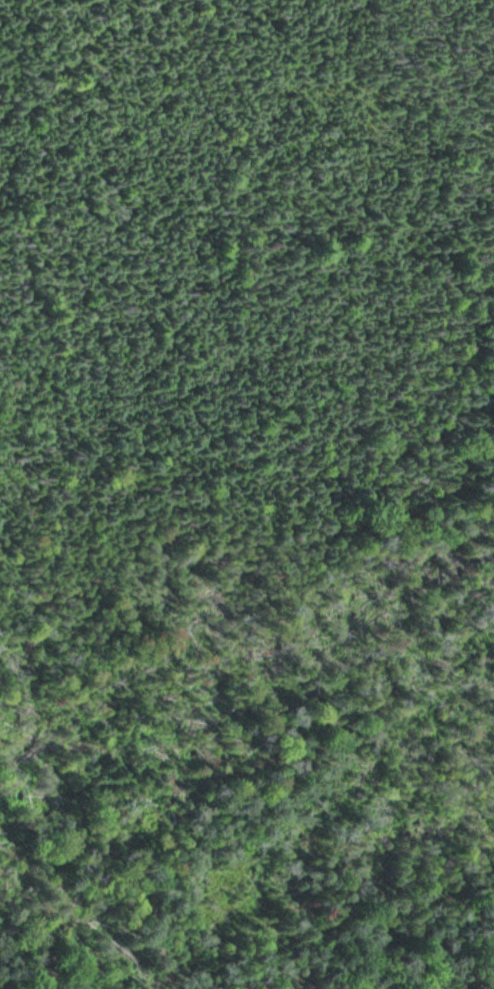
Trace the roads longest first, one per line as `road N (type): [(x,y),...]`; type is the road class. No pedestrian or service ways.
road 1 (track): [(201,988),(0,561)]

